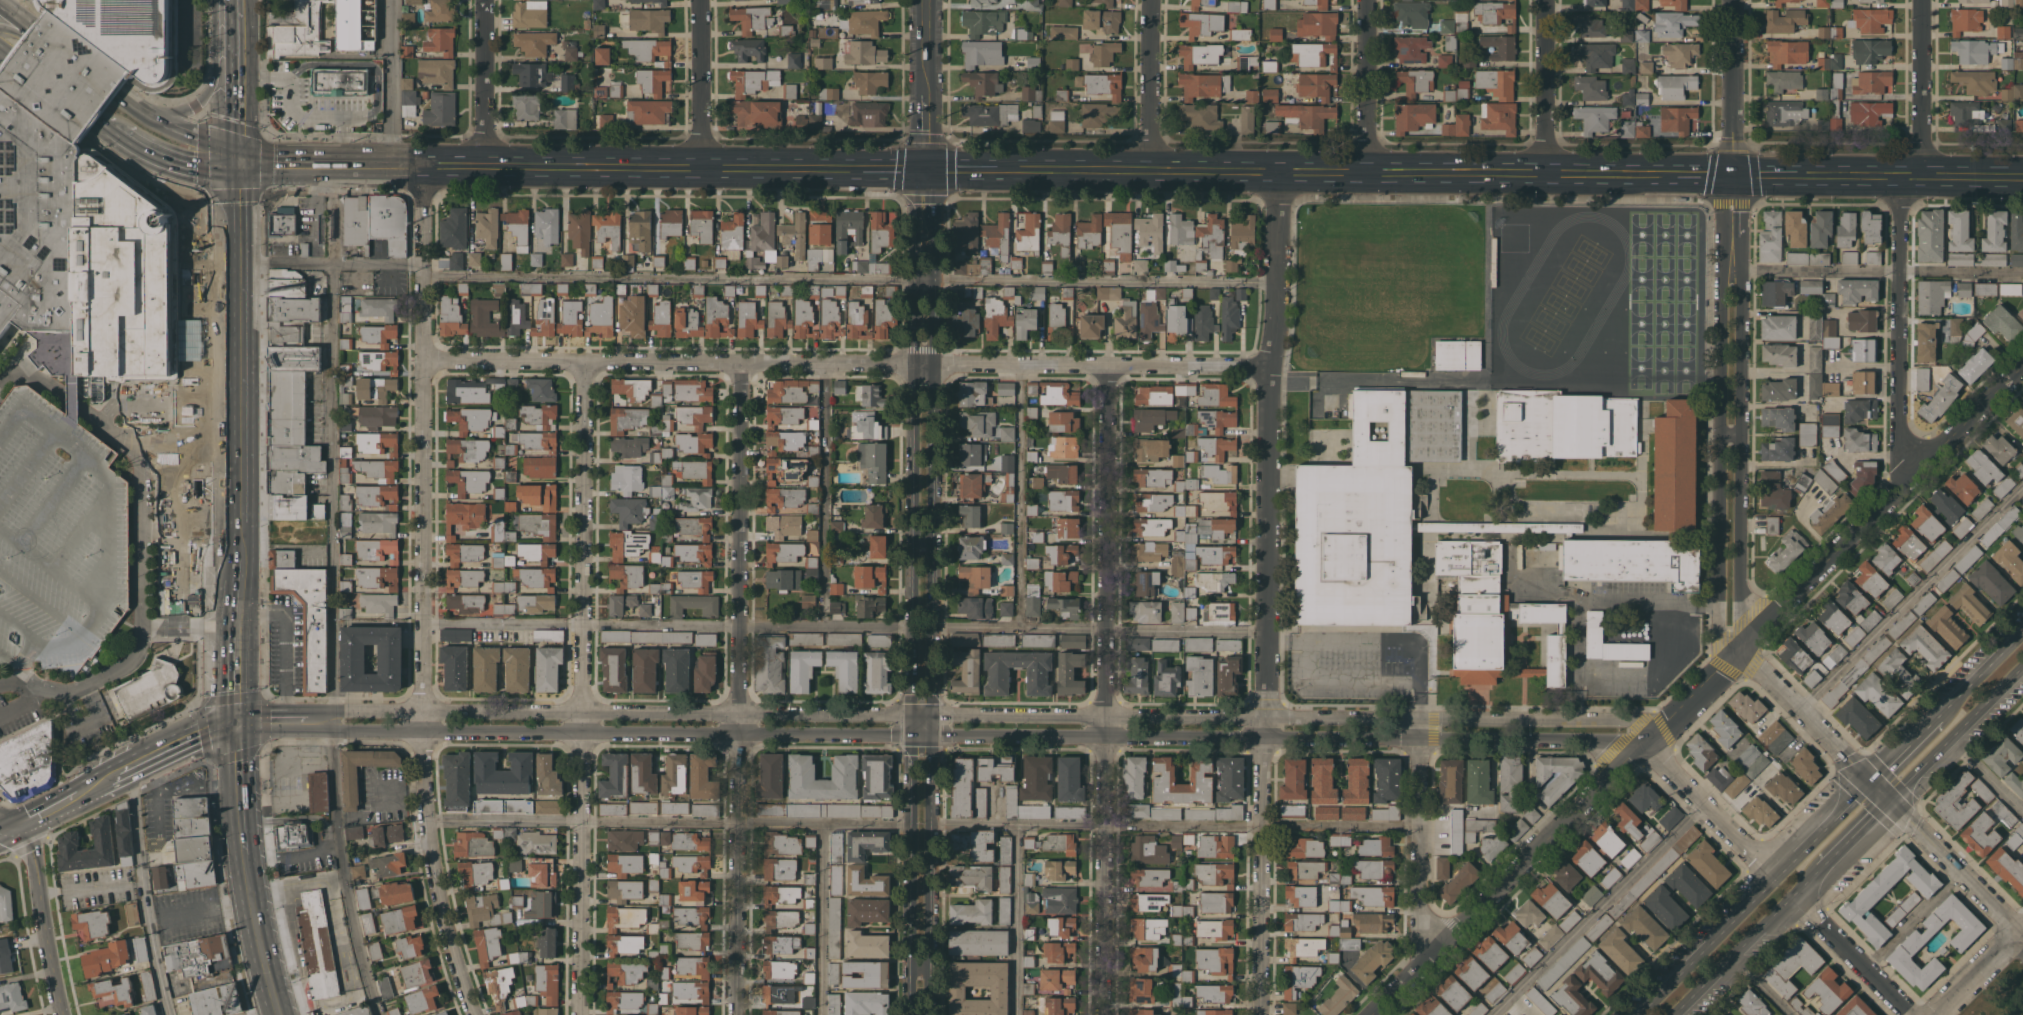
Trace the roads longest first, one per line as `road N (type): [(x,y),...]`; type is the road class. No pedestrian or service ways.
road 1 (tertiary): [(234,721),(264,732),(335,734),(1649,744)]
road 2 (tertiary): [(1649,744),(1633,724),(310,709)]
road 3 (residential): [(423,168),(423,735),(438,872),(478,1014)]
road 4 (tertiary): [(930,1014),(935,193),(923,167)]
road 5 (tertiary): [(923,167),(913,188),(911,1014)]
road 6 (residential): [(1269,365),(423,359)]
road 7 (residential): [(1280,170),(1279,319),(1269,365),(1263,1014)]
road 8 (residential): [(582,361),(574,1014)]
road 9 (residential): [(742,362),(737,1014)]
road 10 (residential): [(1107,364),(1104,1014)]
road 11 (tertiary): [(1733,174),(1718,203),(1717,631),(1740,651)]
road 12 (tertiary): [(1740,651),(1742,206),(1733,174)]
road 13 (residential): [(2022,368),(1740,651)]
road 14 (tertiary): [(2019,931),(1740,651)]
road 15 (residential): [(1649,744),(1373,1014)]
road 16 (primary): [(236,167),(239,508)]
road 17 (residential): [(1899,175),(1898,495)]
road 18 (residential): [(1417,721),(1415,972)]
road 19 (primary): [(699,165),(483,168)]
road 20 (tertiary): [(21,823),(61,1014)]
road 21 (primary): [(1772,879),(1636,1014)]
road 22 (primary): [(1889,800),(2022,665)]
road 23 (residential): [(1772,879),(1649,744)]
road 24 (residential): [(1920,0),(1920,175)]
road 25 (residential): [(1733,0),(1733,174)]
road 26 (primary): [(410,167),(236,167)]
road 27 (residential): [(1547,0),(1547,172)]
road 28 (residential): [(1915,1014),(1791,896)]
road 29 (residential): [(1368,0),(1364,171)]
road 30 (residential): [(1149,0),(1148,169)]
road 31 (residential): [(485,0),(483,168)]
road 32 (tertiary): [(924,0),(923,167)]
road 33 (primary): [(1673,1014),(1791,896)]
road 34 (residential): [(697,0),(699,165)]
road 35 (primary): [(244,855),(277,1014)]
road 36 (primary): [(94,120),(155,158),(202,174),(236,167)]
road 37 (primary): [(236,167),(216,147),(114,93)]
road 38 (primary): [(1871,782),(1772,879)]
road 39 (primary): [(834,166),(699,165)]
road 40 (primary): [(1280,170),(1148,169)]
road 41 (tertiary): [(1740,651),(1649,744)]
road 42 (primary): [(1051,167),(923,167)]
road 43 (residential): [(2022,927),(1941,1014)]

